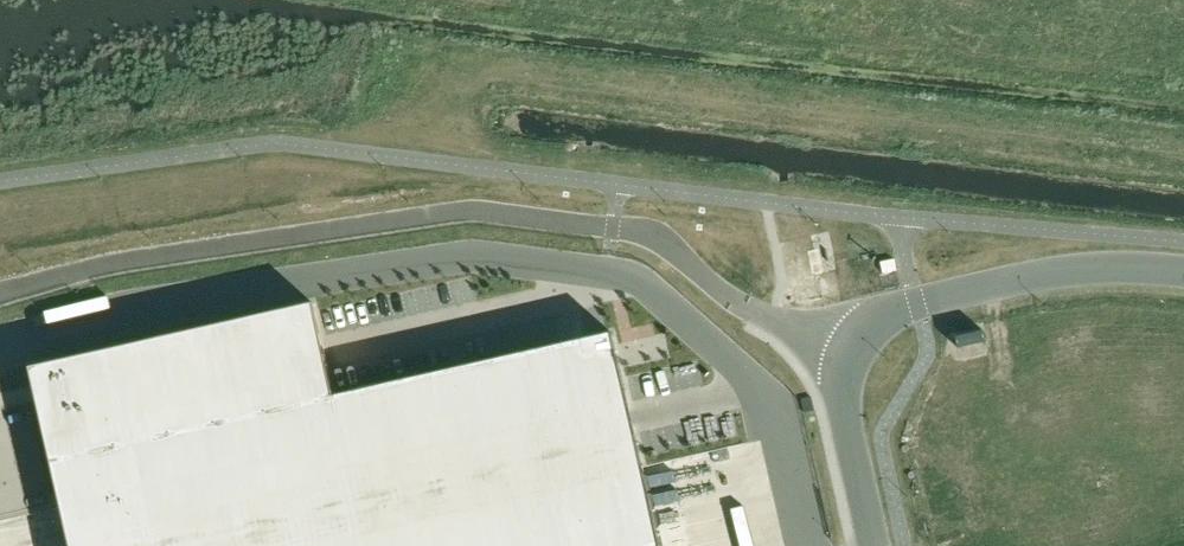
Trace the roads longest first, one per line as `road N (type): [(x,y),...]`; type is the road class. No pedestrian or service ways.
road 1 (unclassified): [(1183,270),(1041,273),(825,331),(874,545)]

